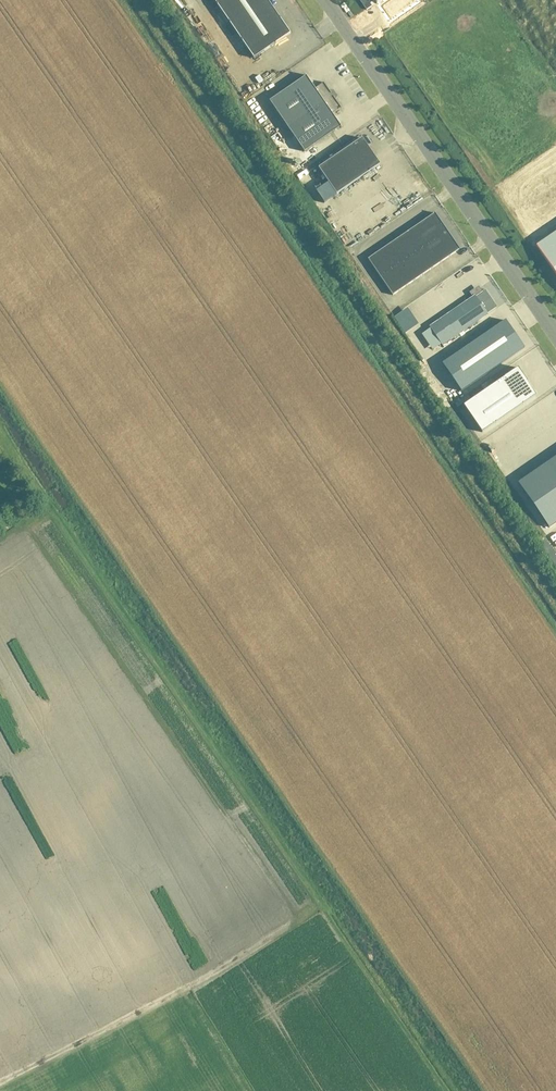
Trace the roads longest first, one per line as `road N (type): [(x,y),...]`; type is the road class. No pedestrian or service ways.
road 1 (unclassified): [(327,0),(555,338)]

